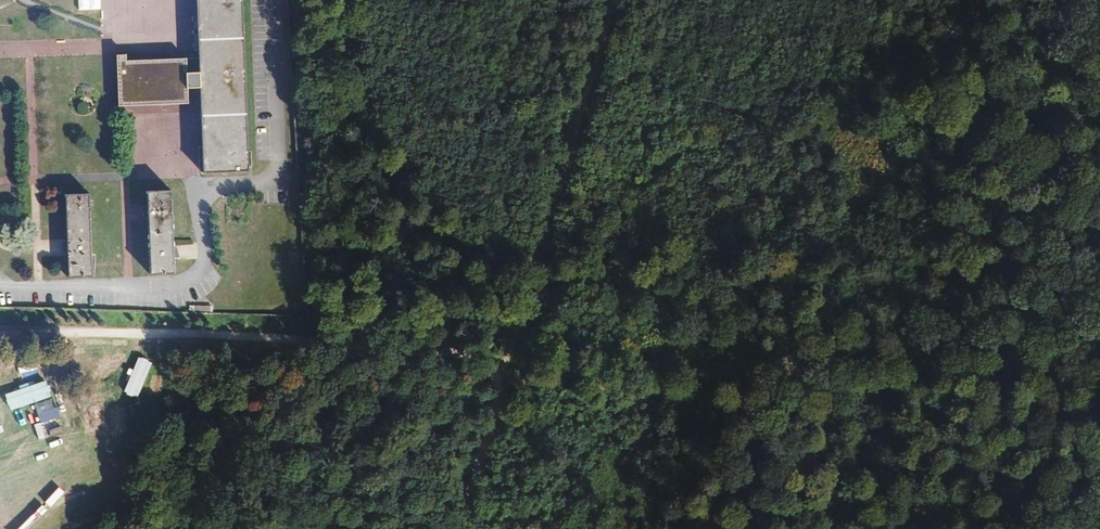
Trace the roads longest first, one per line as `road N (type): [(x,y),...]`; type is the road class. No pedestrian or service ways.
road 1 (track): [(0,338),(1099,366)]
road 2 (residential): [(272,1),(284,183),(204,187),(200,276),(178,287),(0,289)]
road 3 (track): [(459,528),(509,354)]

